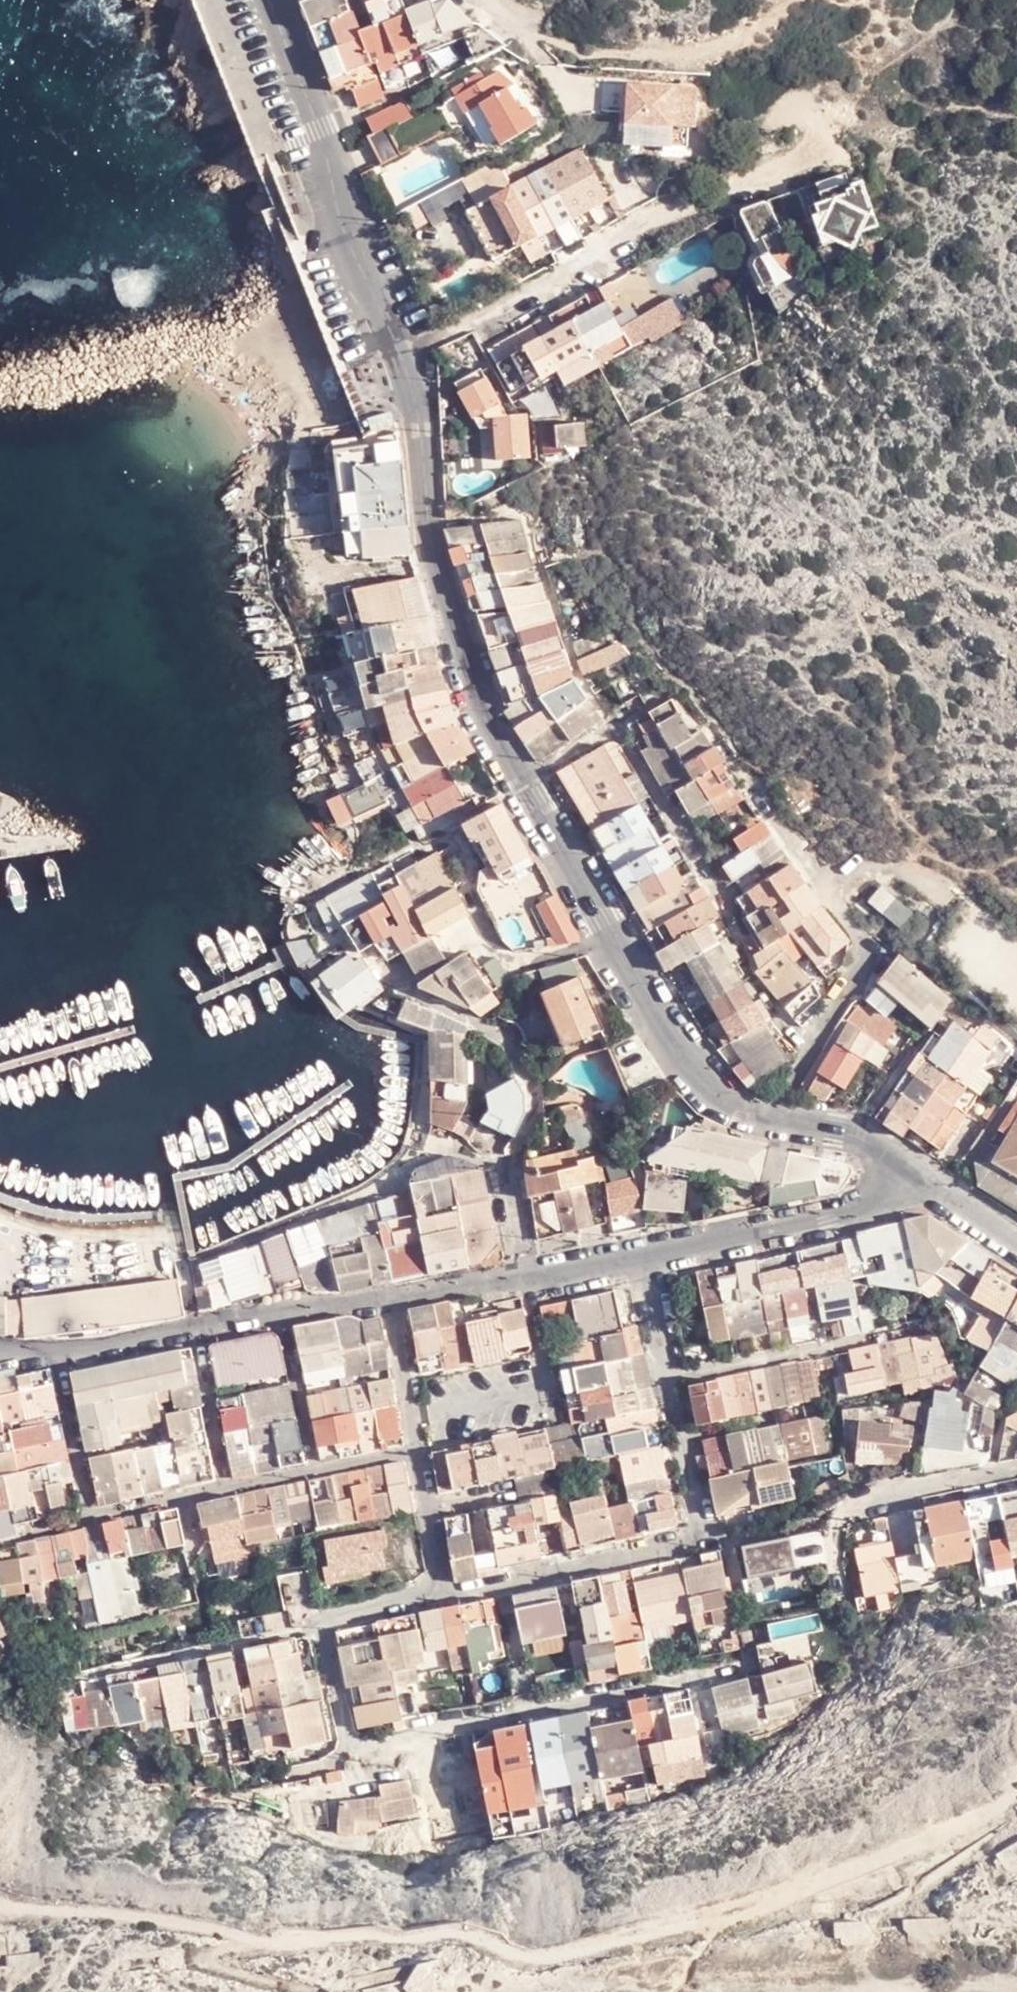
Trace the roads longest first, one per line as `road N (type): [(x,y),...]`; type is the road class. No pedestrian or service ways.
road 1 (residential): [(785,1121),(731,1105),(683,1054),(482,708),(436,563),(414,382),(270,0)]
road 2 (residential): [(447,1593),(324,1619),(356,1755),(748,1665)]
road 3 (residential): [(681,1435),(704,1537),(447,1593)]
road 4 (residential): [(785,1121),(794,1079),(858,976),(863,953),(860,934),(771,813)]
road 5 (residential): [(900,1165),(871,1199),(847,1213),(641,1256)]
road 6 (track): [(541,41),(646,53),(713,49),(800,0)]
road 7 (residential): [(641,1256),(392,1300)]
road 8 (residential): [(668,1377),(876,1337)]
road 9 (residential): [(93,1517),(59,1350)]
road 10 (residential): [(228,1488),(196,1328)]
road 11 (residential): [(319,1468),(283,1311)]
road 12 (residential): [(830,1405),(681,1435)]
road 13 (residential): [(418,1446),(447,1593)]
road 14 (residential): [(392,1300),(418,1446)]
road 15 (residential): [(1016,1246),(900,1165)]
road 16 (residential): [(196,1328),(59,1350)]
road 17 (residential): [(228,1488),(93,1517)]
road 18 (residential): [(900,1165),(855,1136),(785,1121)]
road 19 (residential): [(641,1256),(668,1377)]
road 20 (residential): [(896,1490),(1016,1466)]

